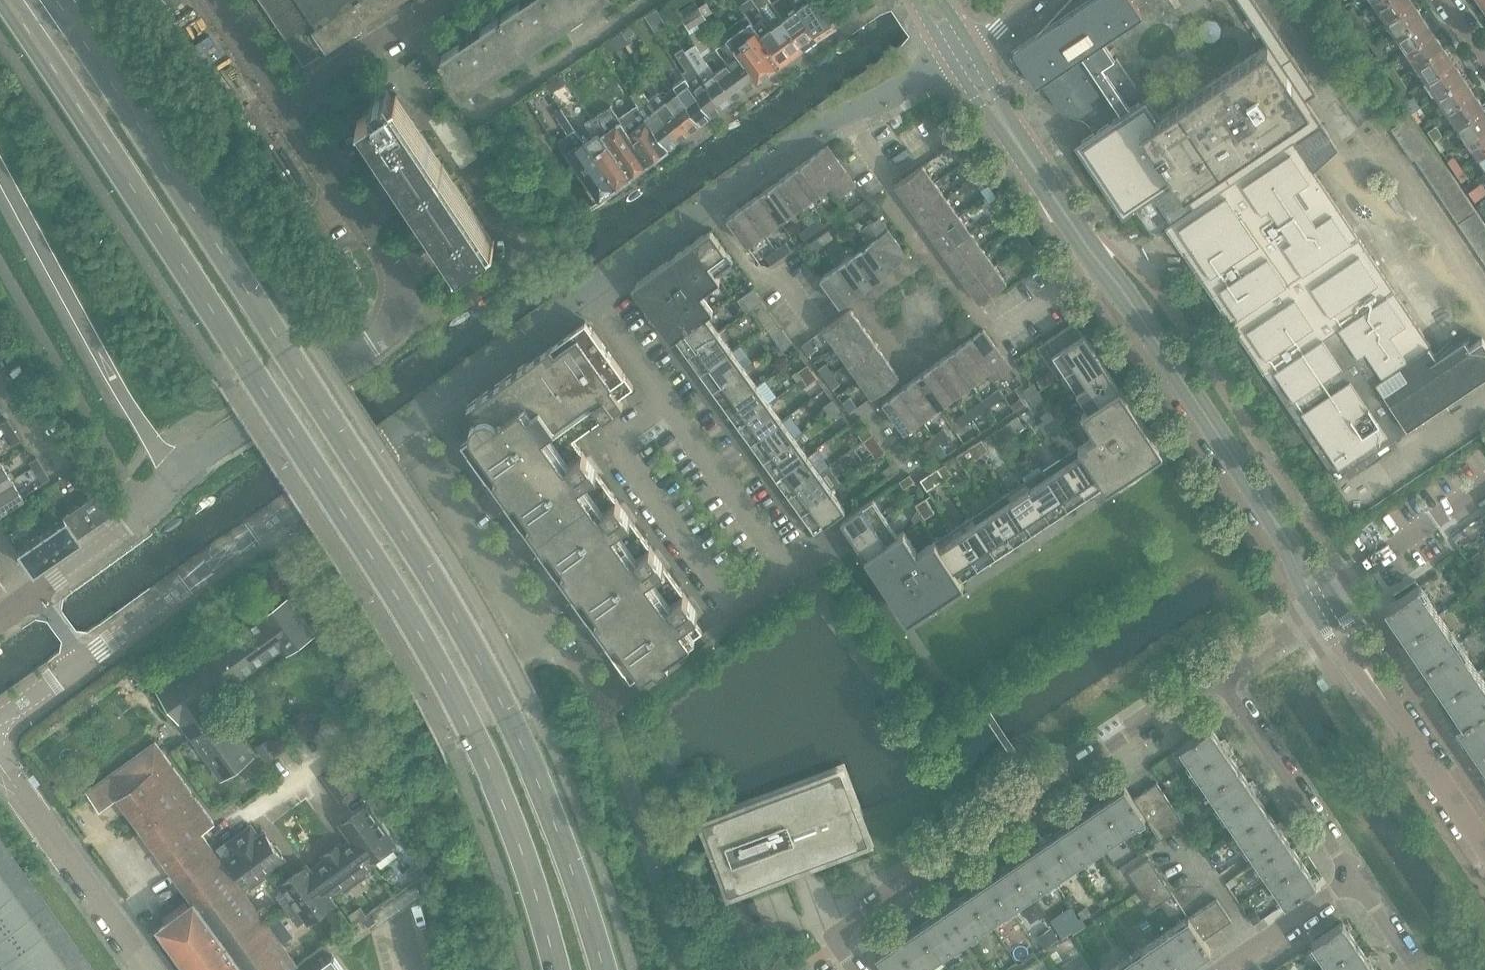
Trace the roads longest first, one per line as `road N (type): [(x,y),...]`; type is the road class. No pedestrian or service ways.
road 1 (primary): [(8,0),(390,582),(512,818),(559,969)]
road 2 (primary): [(608,969),(513,717),(430,562),(59,0)]
road 3 (tertiary): [(171,478),(366,347),(403,300),(393,258),(288,102)]
road 4 (residential): [(859,969),(839,937),(1220,676)]
road 5 (residential): [(0,718),(394,431)]
road 6 (tertiary): [(1323,609),(1100,272)]
road 7 (primary): [(0,166),(171,478)]
road 8 (residential): [(665,404),(615,442),(732,610),(791,570)]
road 9 (tertiary): [(1484,851),(1323,609)]
road 10 (residential): [(394,431),(561,663)]
road 11 (residential): [(1357,886),(1220,676)]
road 12 (residential): [(145,969),(0,767)]
road 13 (residential): [(394,431),(583,293)]
road 14 (residential): [(791,570),(665,404)]
road 15 (residential): [(288,102),(458,0)]
road 16 (residential): [(33,593),(126,527),(171,478)]
road 17 (tertiary): [(1100,272),(1003,123)]
road 18 (residential): [(703,210),(845,115)]
road 19 (residential): [(1220,969),(1357,886)]
road 20 (residential): [(1361,577),(1484,492)]
road 21 (residential): [(790,330),(703,210)]
road 22 (residential): [(583,293),(703,210)]
road 23 (residential): [(665,404),(583,293)]
road 24 (tertiary): [(288,102),(218,0)]
road 25 (residential): [(1100,272),(999,343)]
road 26 (residential): [(1220,676),(1323,609)]
road 27 (residential): [(845,115),(953,61)]

